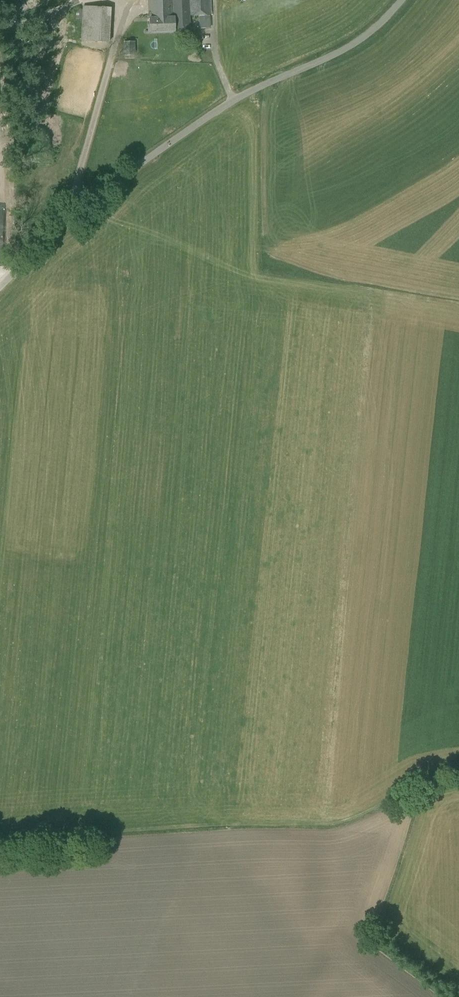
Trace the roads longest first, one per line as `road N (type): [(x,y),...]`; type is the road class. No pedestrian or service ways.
road 1 (unclassified): [(0,283),(70,215),(208,115),(359,44),(398,0)]

